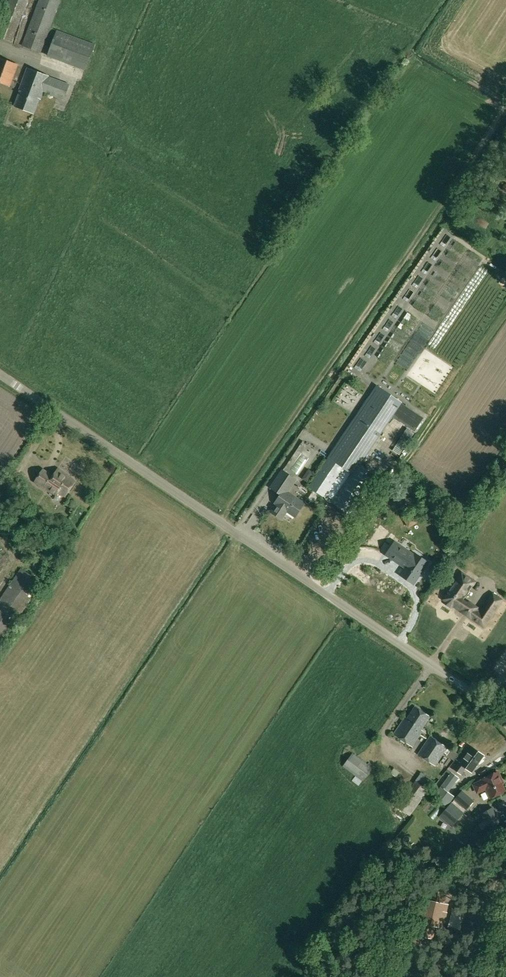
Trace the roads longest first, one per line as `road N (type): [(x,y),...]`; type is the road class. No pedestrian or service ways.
road 1 (unclassified): [(505,721),(0,374)]

